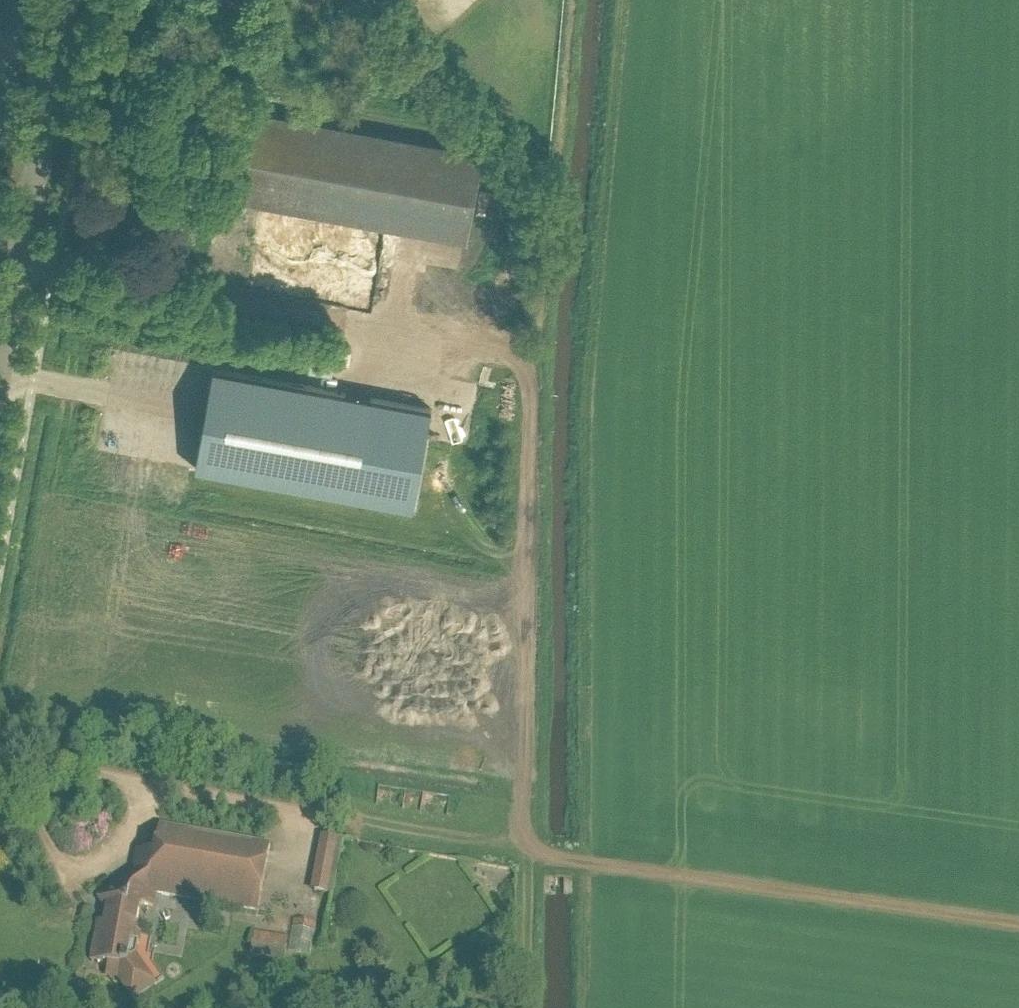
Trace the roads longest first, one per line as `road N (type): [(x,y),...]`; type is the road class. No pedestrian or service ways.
road 1 (track): [(1018,924),(363,831)]
road 2 (tertiary): [(0,364),(67,0)]

